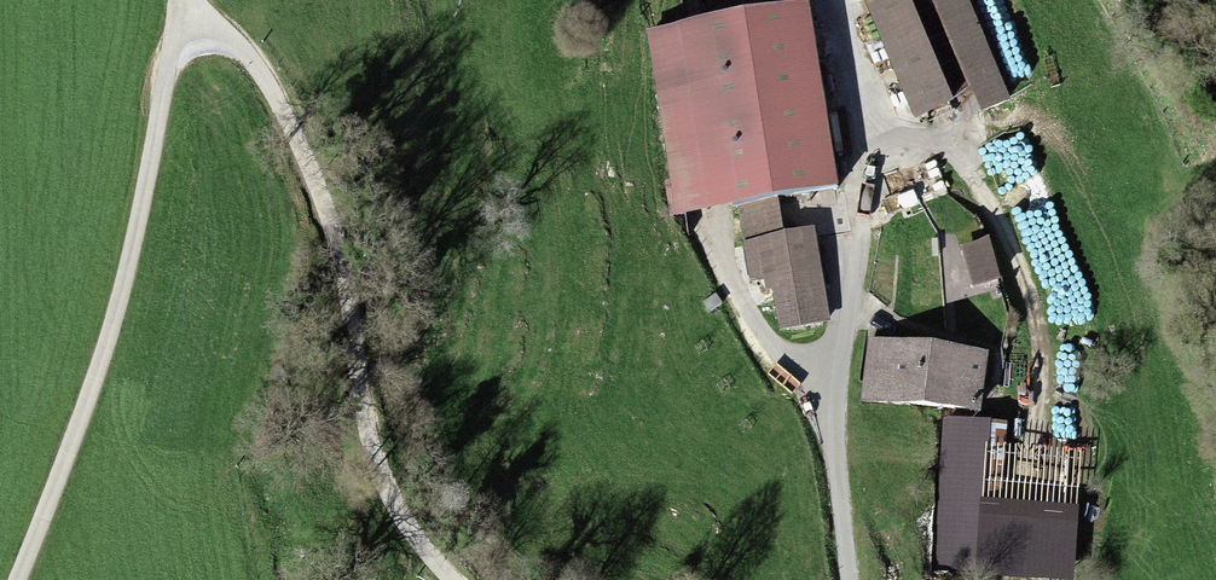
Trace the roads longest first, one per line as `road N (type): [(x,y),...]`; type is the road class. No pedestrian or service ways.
road 1 (track): [(192,28),(218,33),(249,57),(294,133),(333,228),(378,463),(399,515),(455,579)]
road 2 (track): [(192,28),(168,70),(116,317),(18,579)]

